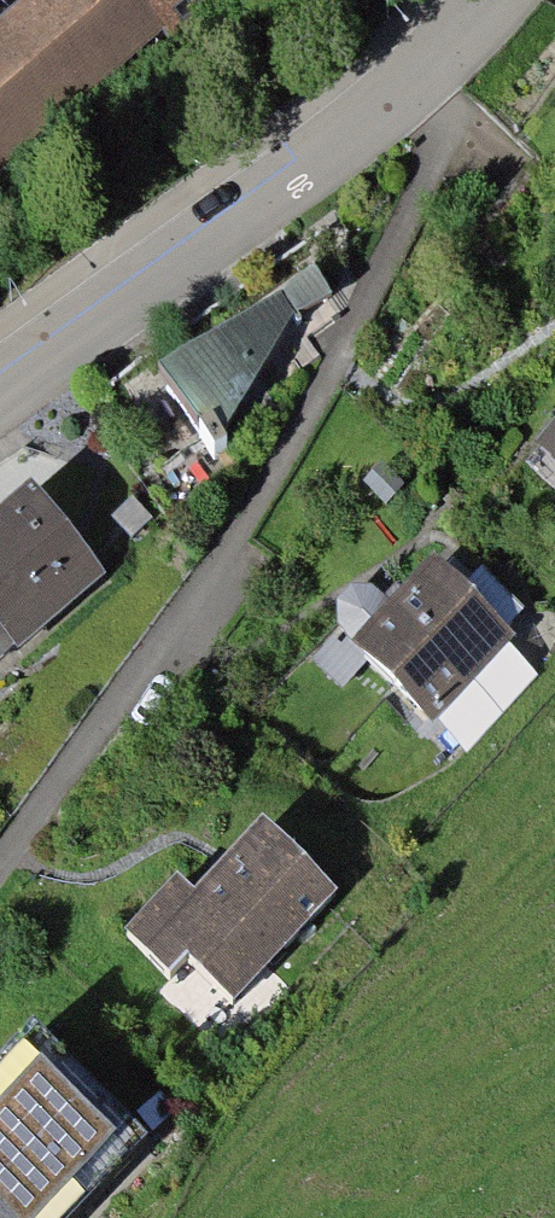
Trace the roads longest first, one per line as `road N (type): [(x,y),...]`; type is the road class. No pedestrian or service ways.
road 1 (residential): [(0,399),(235,230),(411,89),(495,0)]

